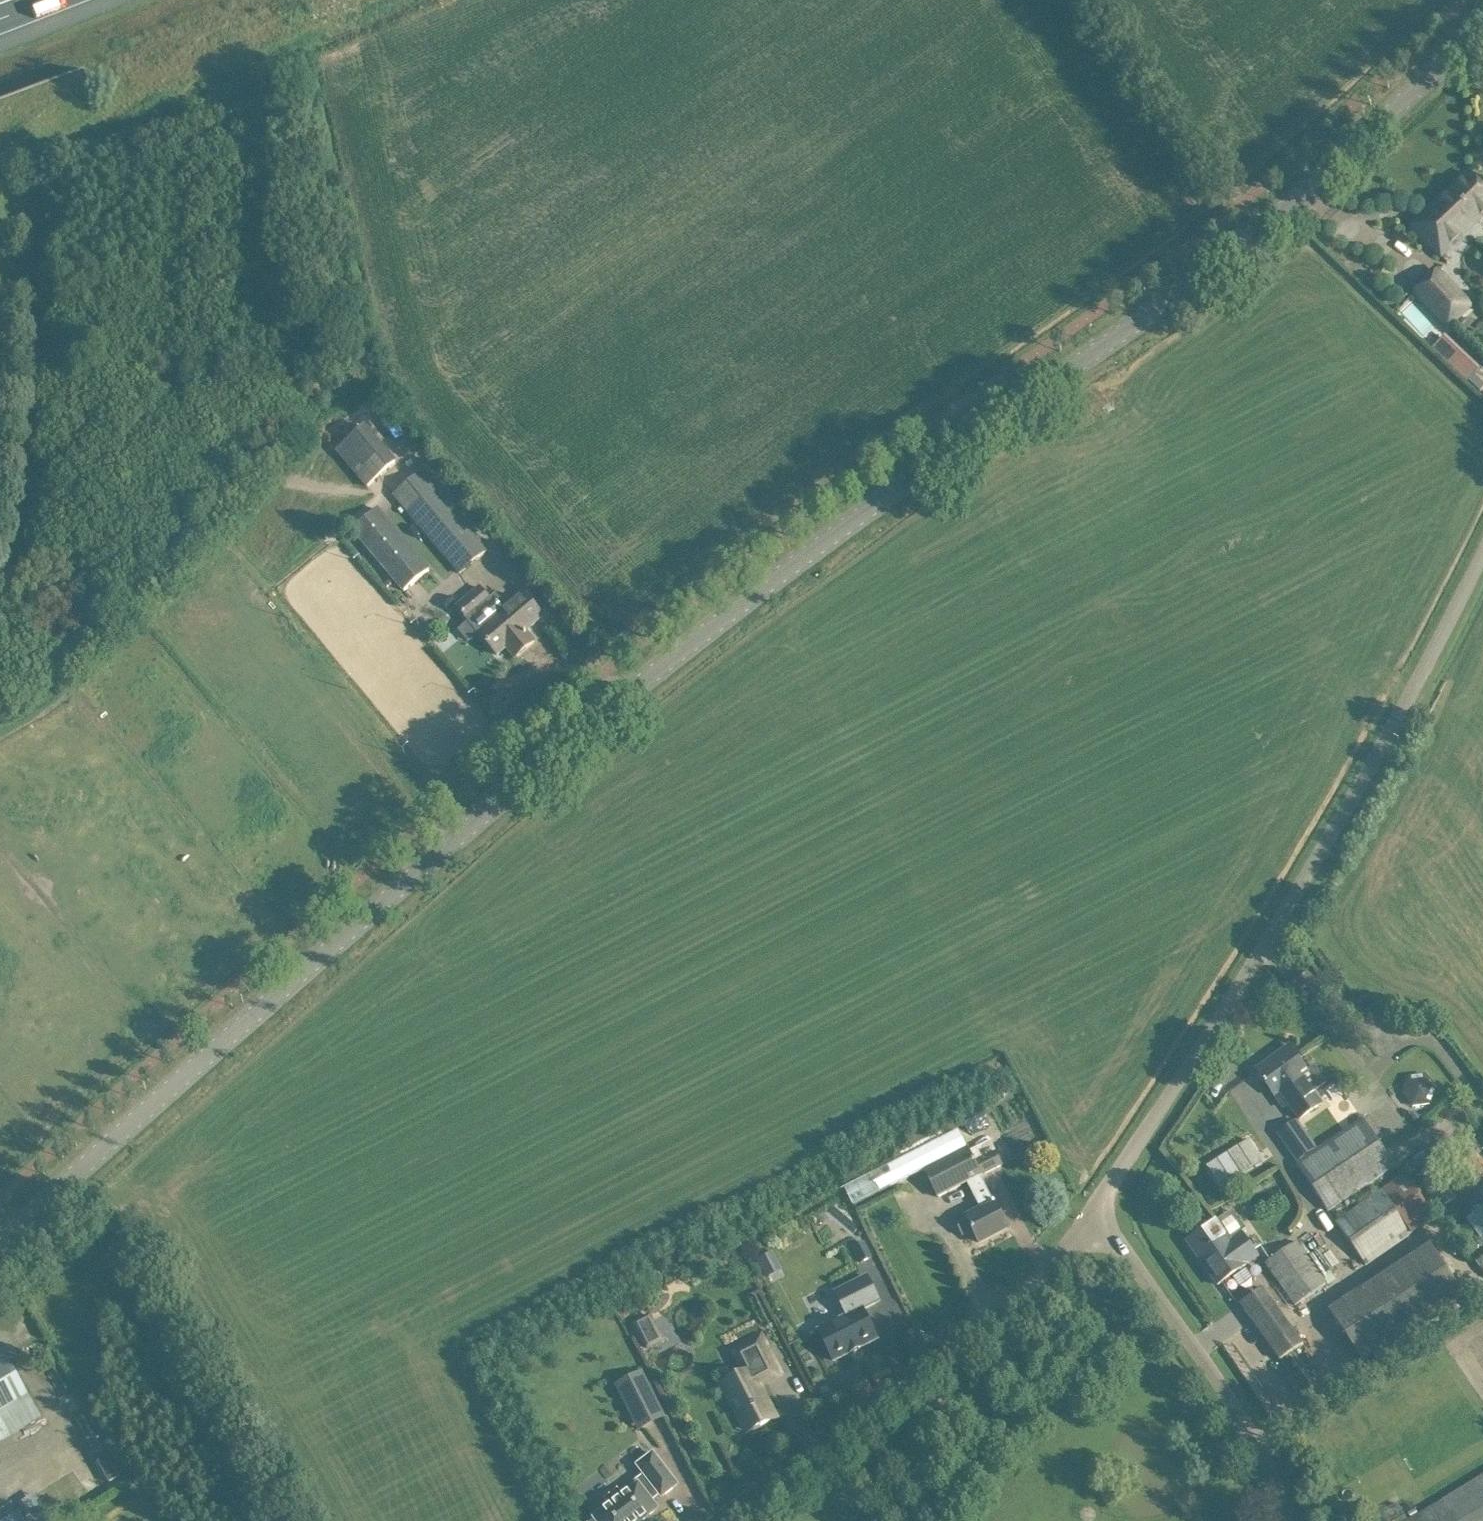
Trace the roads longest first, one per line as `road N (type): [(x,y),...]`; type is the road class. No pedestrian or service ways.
road 1 (tertiary): [(0,1236),(154,1094),(706,628),(1281,211),(1482,24)]
road 2 (unclassified): [(1102,1211),(1407,715),(1482,553)]
road 3 (unclassified): [(1314,1520),(1264,1413),(1102,1211)]
road 4 (track): [(751,1520),(962,1365)]
road 5 (unclassified): [(962,1365),(1043,1286),(1102,1211)]

